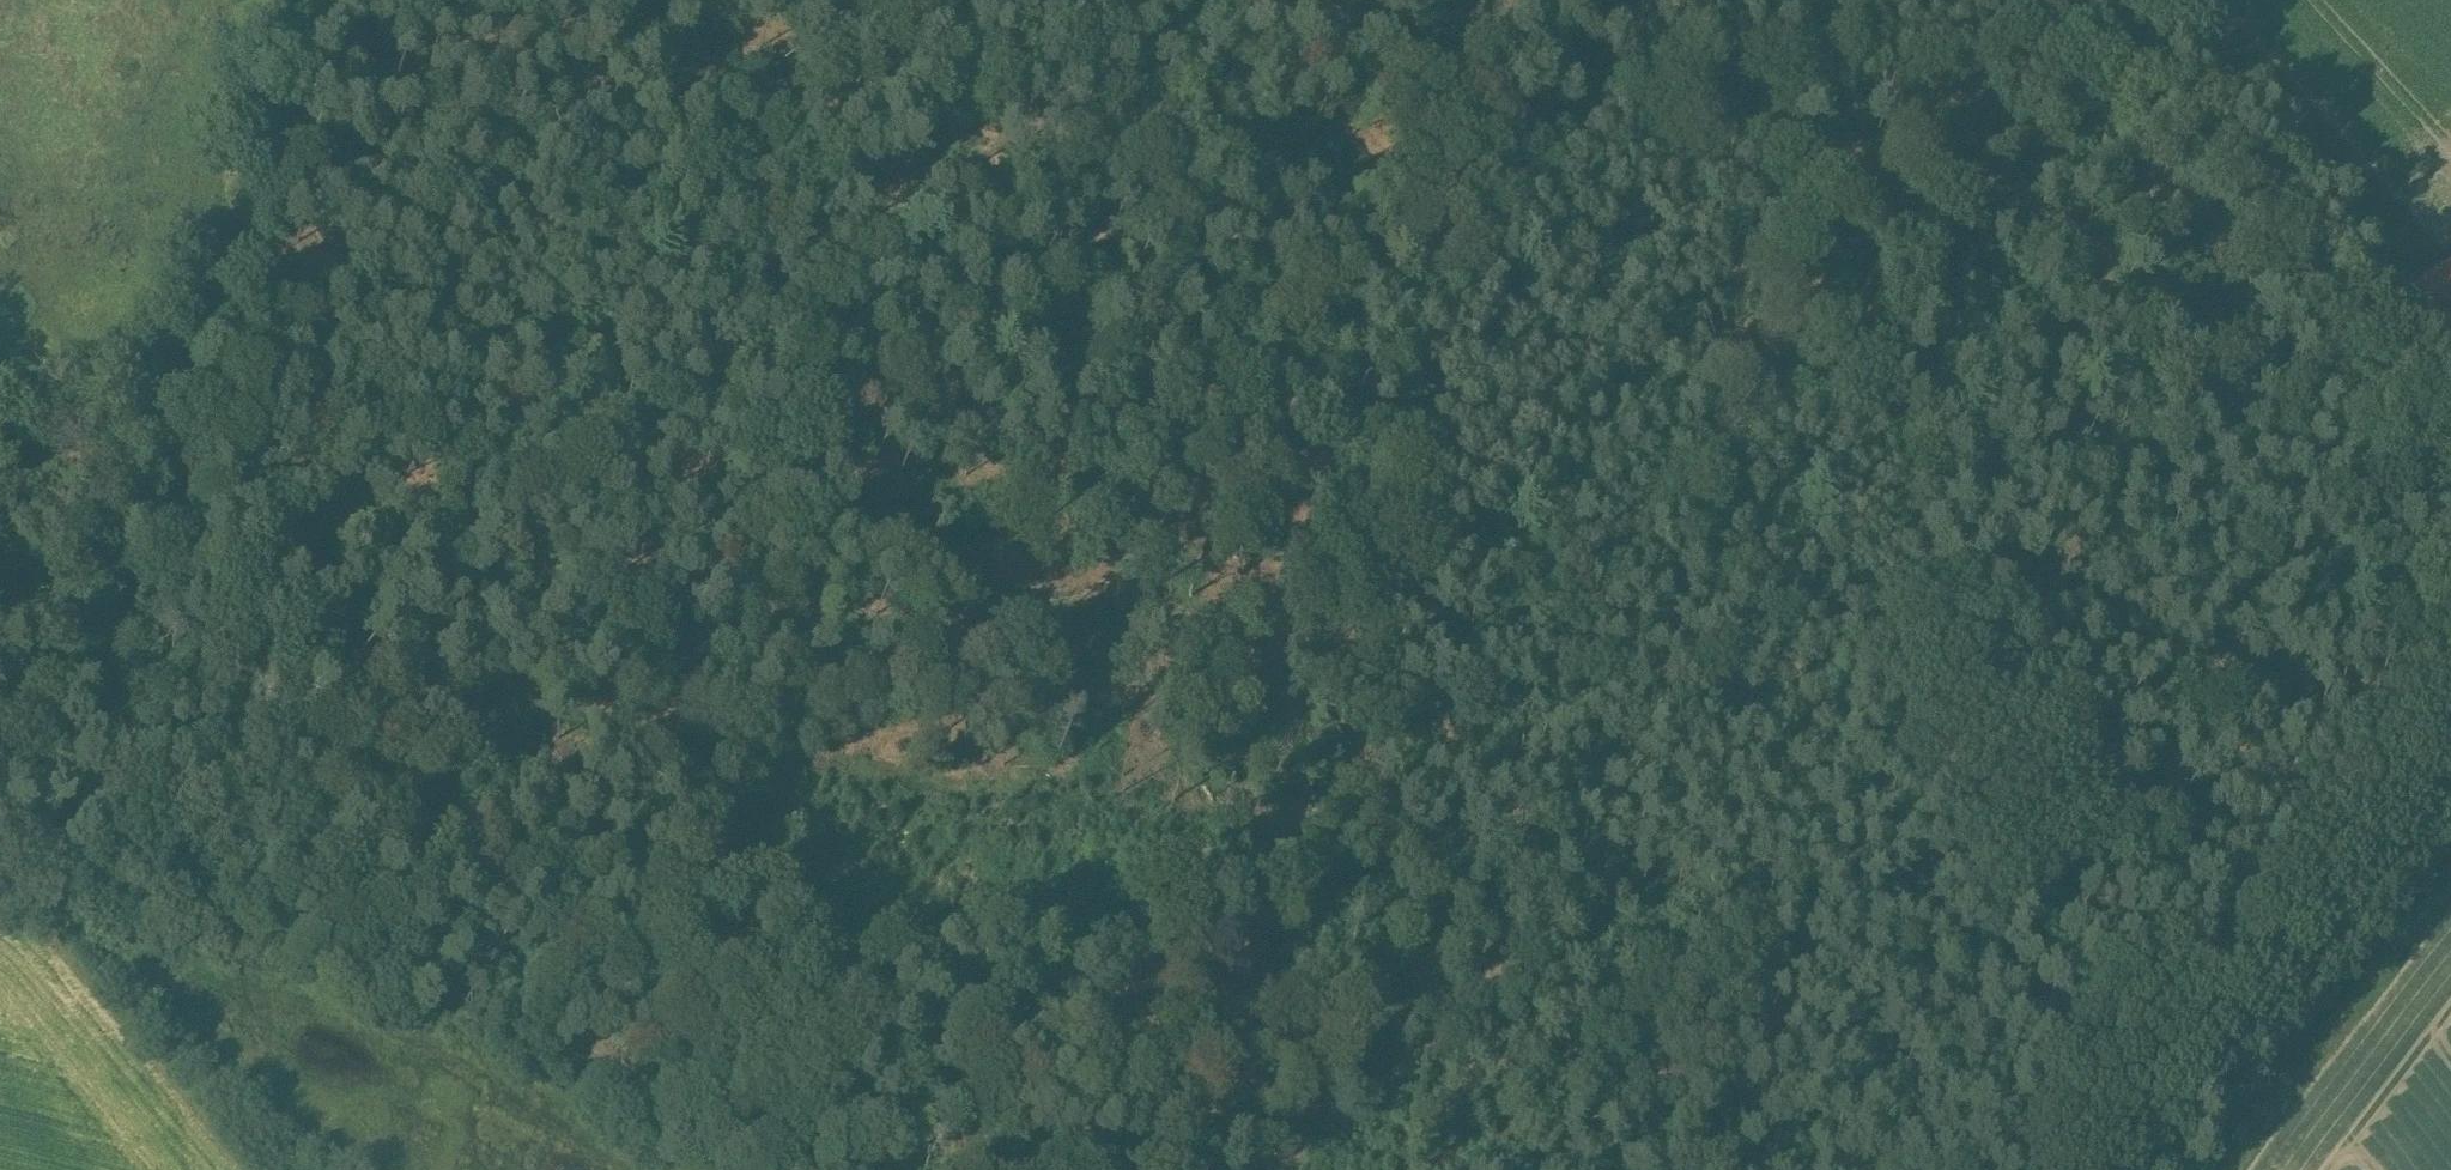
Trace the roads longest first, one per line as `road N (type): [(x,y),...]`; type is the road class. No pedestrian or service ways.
road 1 (unclassified): [(2061,0),(2450,425)]
road 2 (unclassified): [(2136,1169),(2450,750)]

